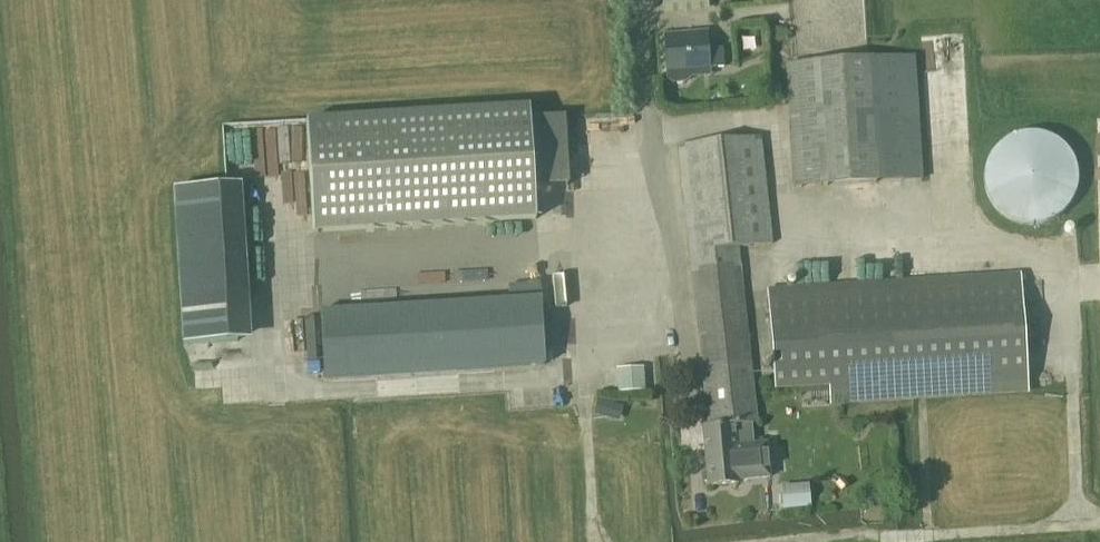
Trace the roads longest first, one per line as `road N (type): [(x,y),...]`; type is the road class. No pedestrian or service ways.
road 1 (track): [(1099,526),(857,530),(773,541)]
road 2 (track): [(591,541),(582,392)]
road 3 (unclassified): [(648,133),(640,0)]

